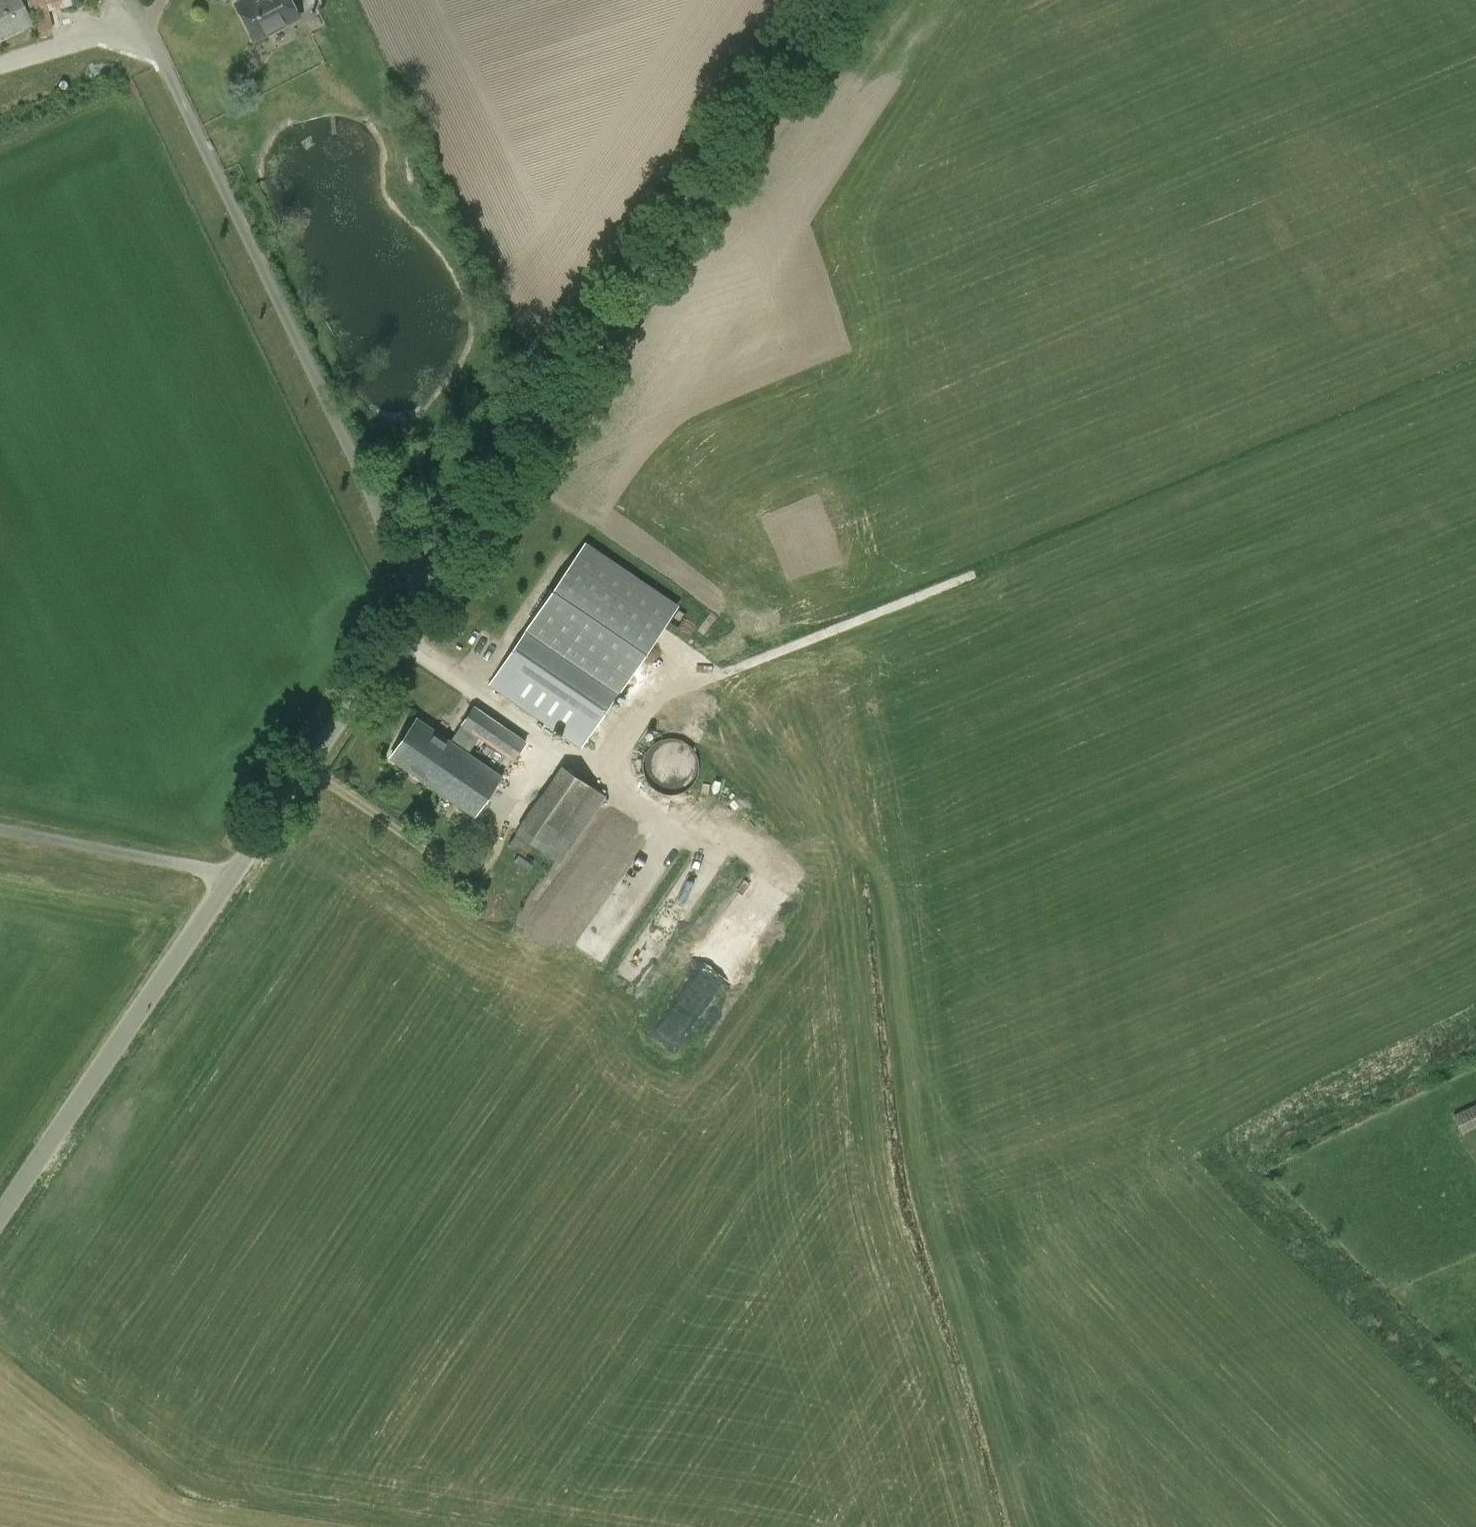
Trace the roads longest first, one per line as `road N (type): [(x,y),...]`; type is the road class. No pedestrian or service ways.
road 1 (unclassified): [(0,1222),(426,600)]
road 2 (unclassified): [(426,600),(824,0)]
road 3 (unclassified): [(426,600),(141,0)]

